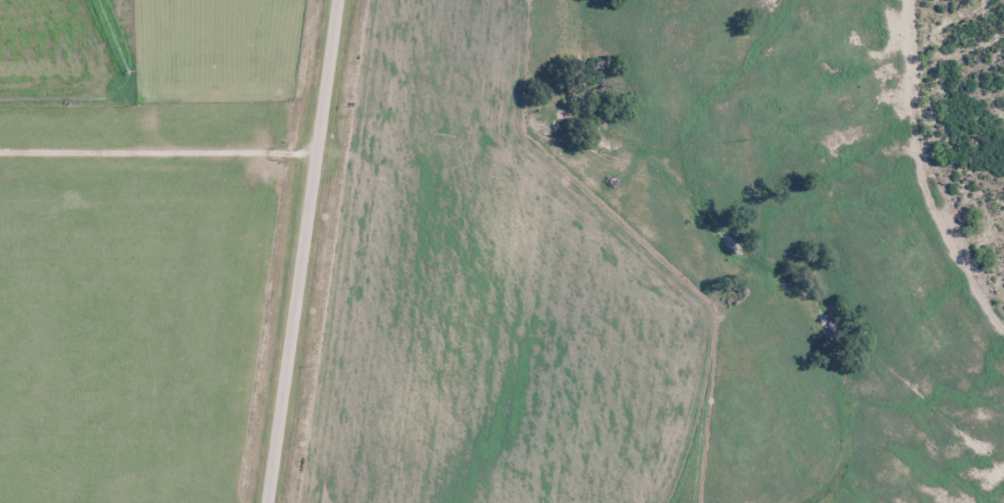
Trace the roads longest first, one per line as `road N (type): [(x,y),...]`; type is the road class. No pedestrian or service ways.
road 1 (secondary): [(268,502),(337,0)]

